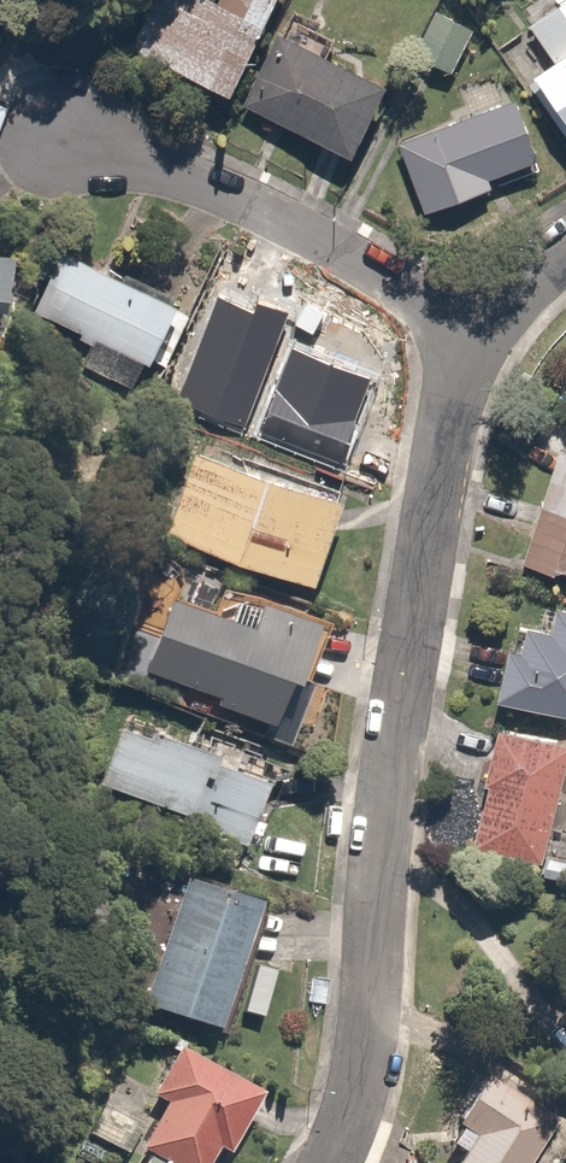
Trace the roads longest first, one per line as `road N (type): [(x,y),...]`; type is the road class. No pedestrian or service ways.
road 1 (residential): [(332,1162),(373,1006),(383,839),(427,524),(454,400),(482,332)]
road 2 (residential): [(60,137),(318,241),(482,332)]

